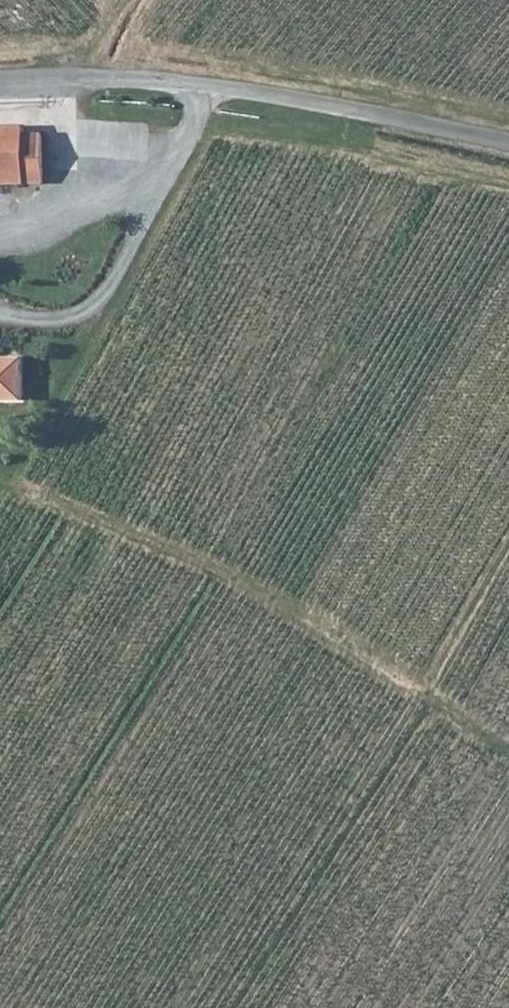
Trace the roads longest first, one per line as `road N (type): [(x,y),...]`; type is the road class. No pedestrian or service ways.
road 1 (track): [(0,488),(227,586),(508,758)]
road 2 (unclassified): [(0,85),(168,82),(508,146)]

